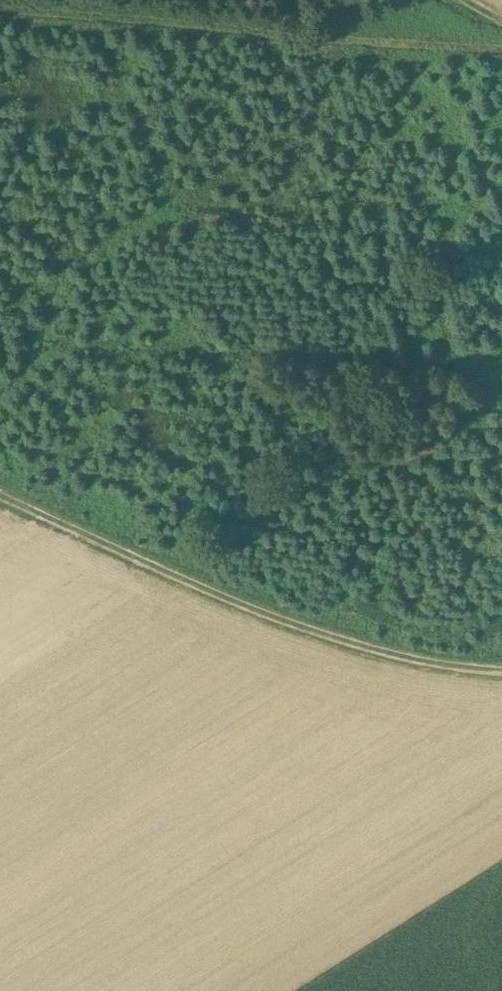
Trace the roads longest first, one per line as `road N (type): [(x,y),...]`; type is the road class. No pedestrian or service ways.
road 1 (track): [(0,495),(335,639),(501,669)]
road 2 (track): [(82,0),(501,40)]

